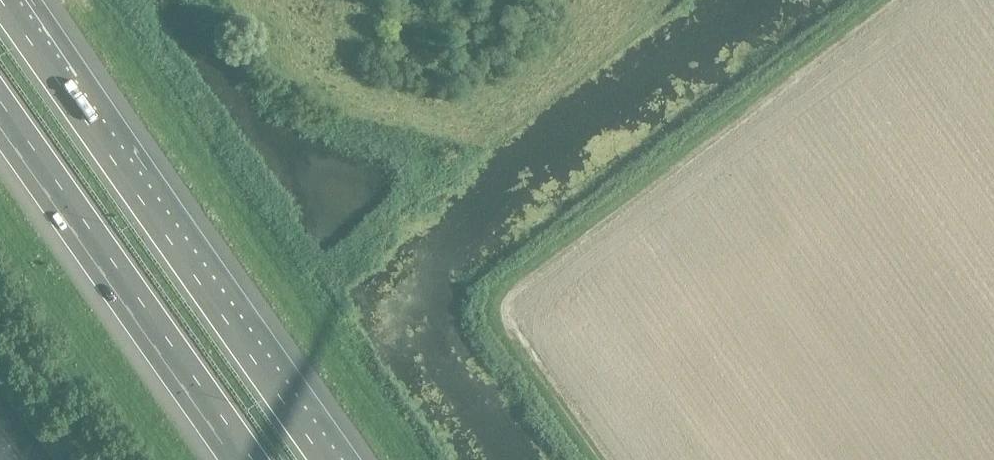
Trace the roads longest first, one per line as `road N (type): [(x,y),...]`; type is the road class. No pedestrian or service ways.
road 1 (motorway): [(328,459),(10,0)]
road 2 (motorway): [(0,109),(247,459)]

